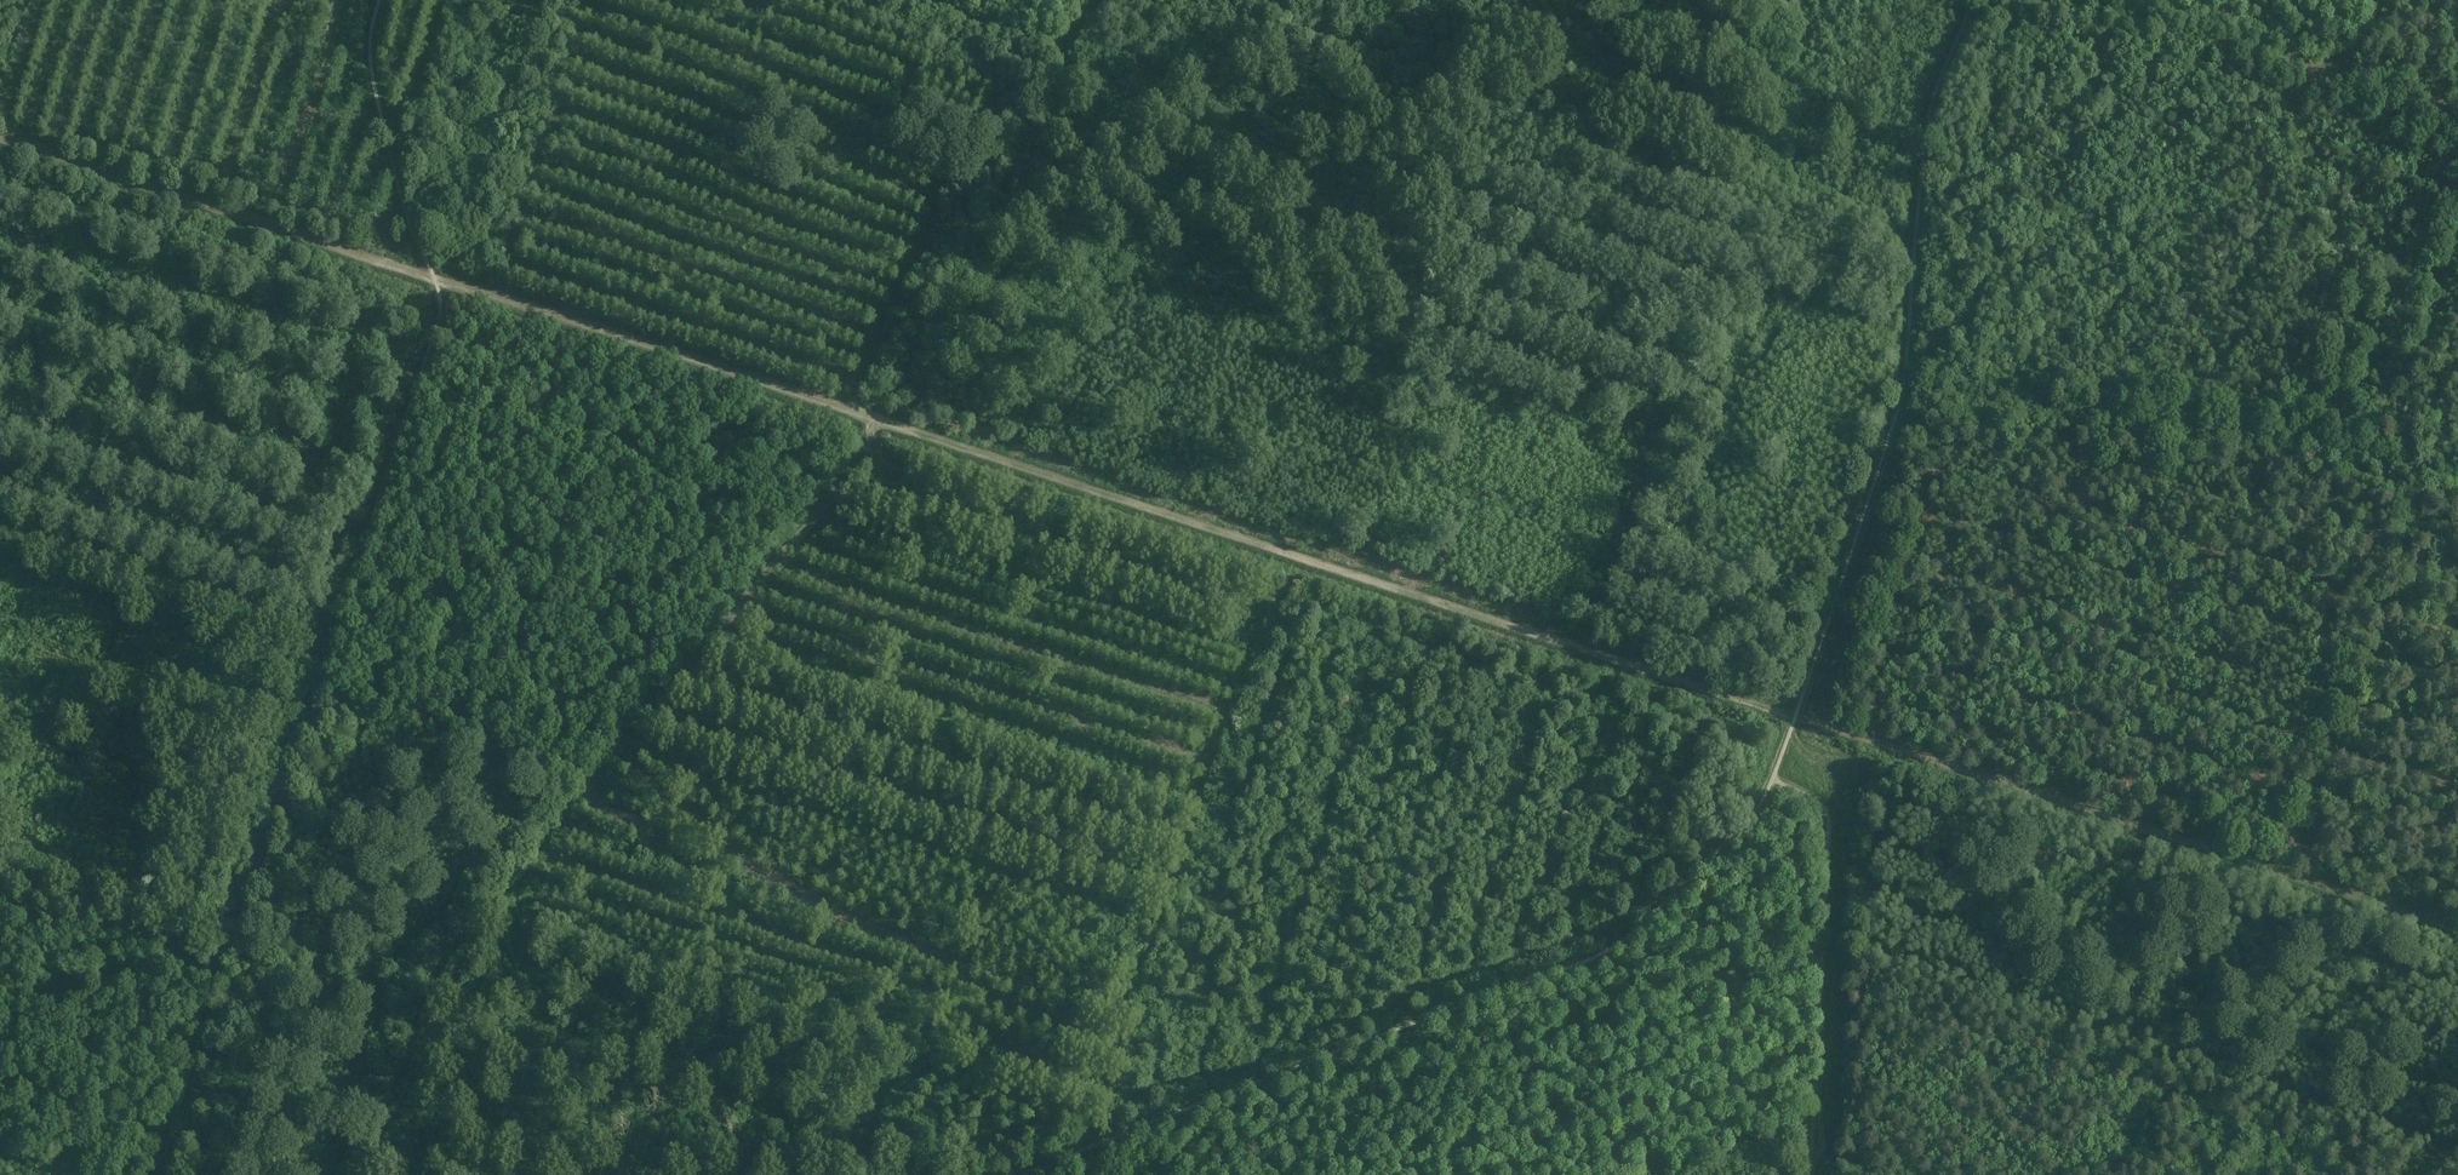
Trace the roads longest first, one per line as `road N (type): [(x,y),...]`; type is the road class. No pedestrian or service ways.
road 1 (track): [(0,141),(1795,716)]
road 2 (track): [(371,1174),(428,986),(569,803),(875,436),(1068,51)]
road 3 (track): [(1787,741),(875,436)]

